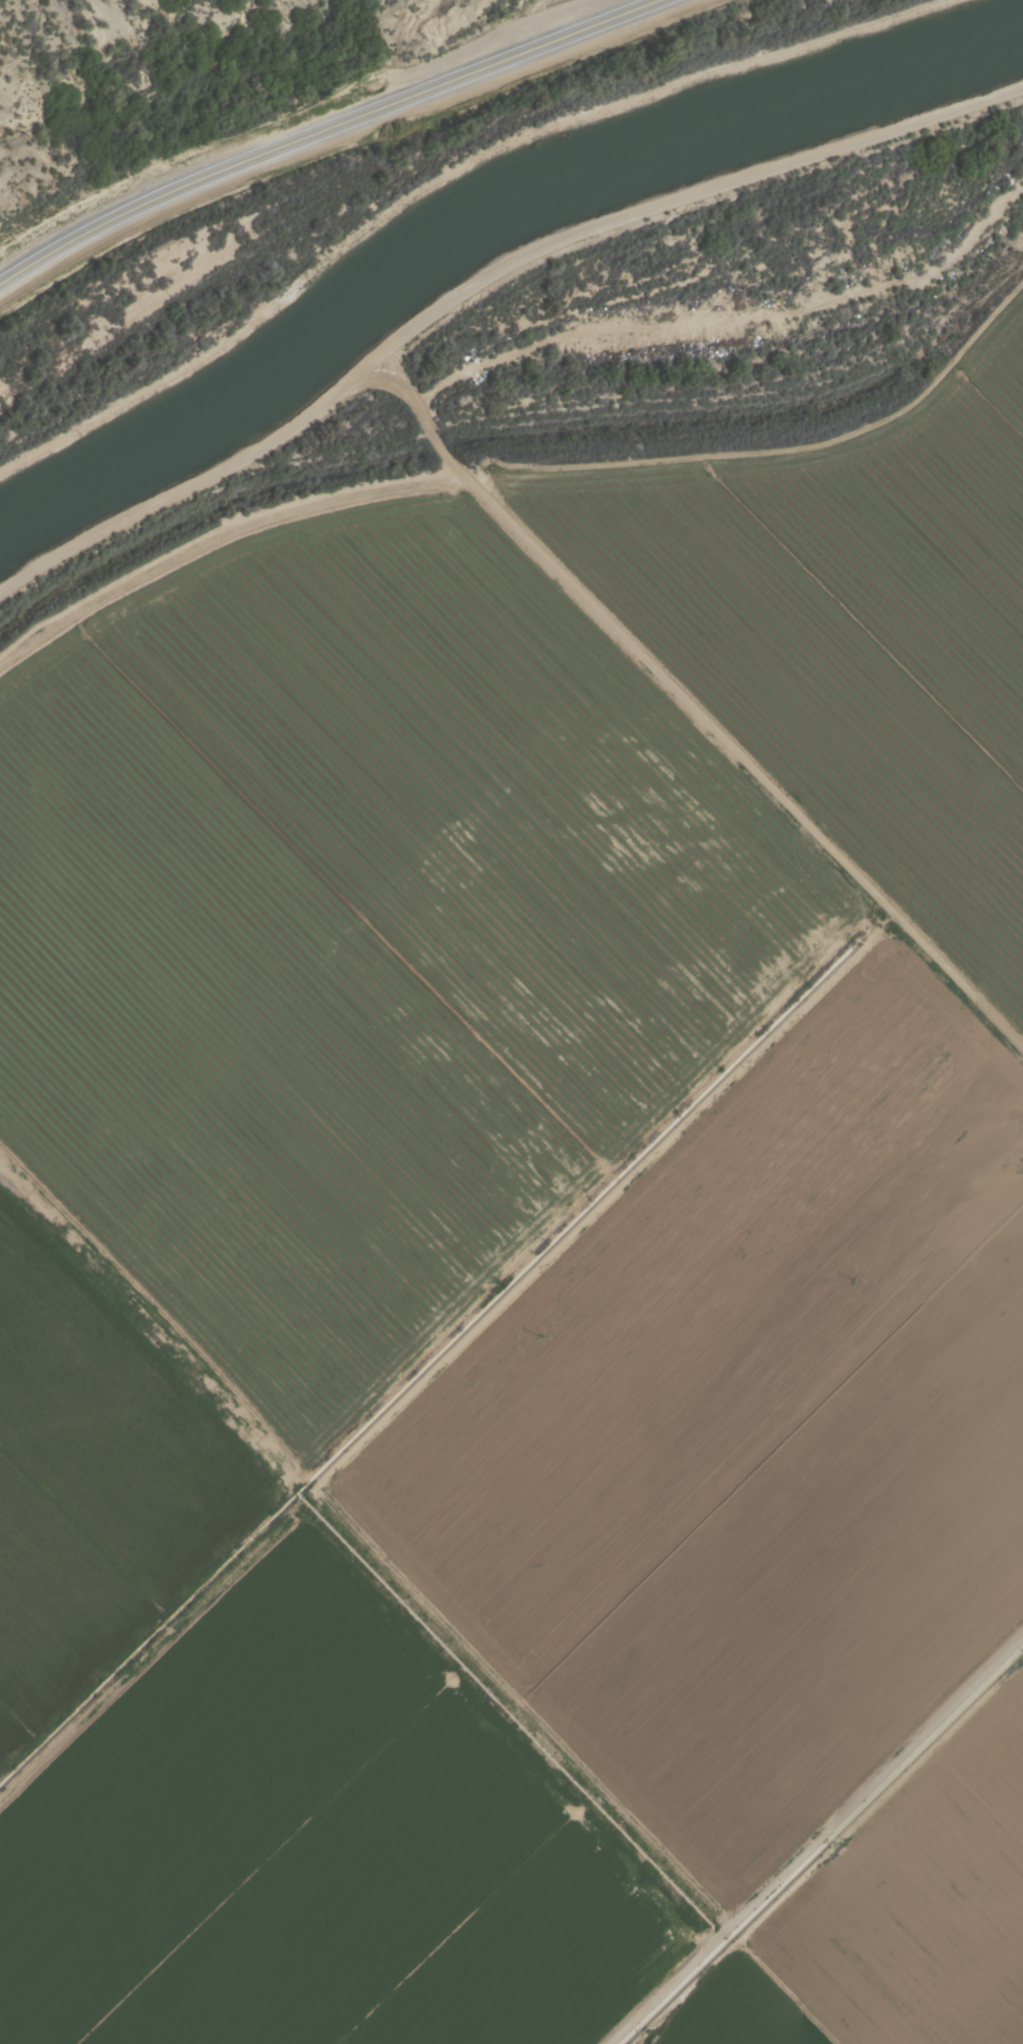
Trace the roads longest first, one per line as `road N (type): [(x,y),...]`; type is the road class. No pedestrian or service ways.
road 1 (trunk): [(0,291),(161,200),(673,0)]

